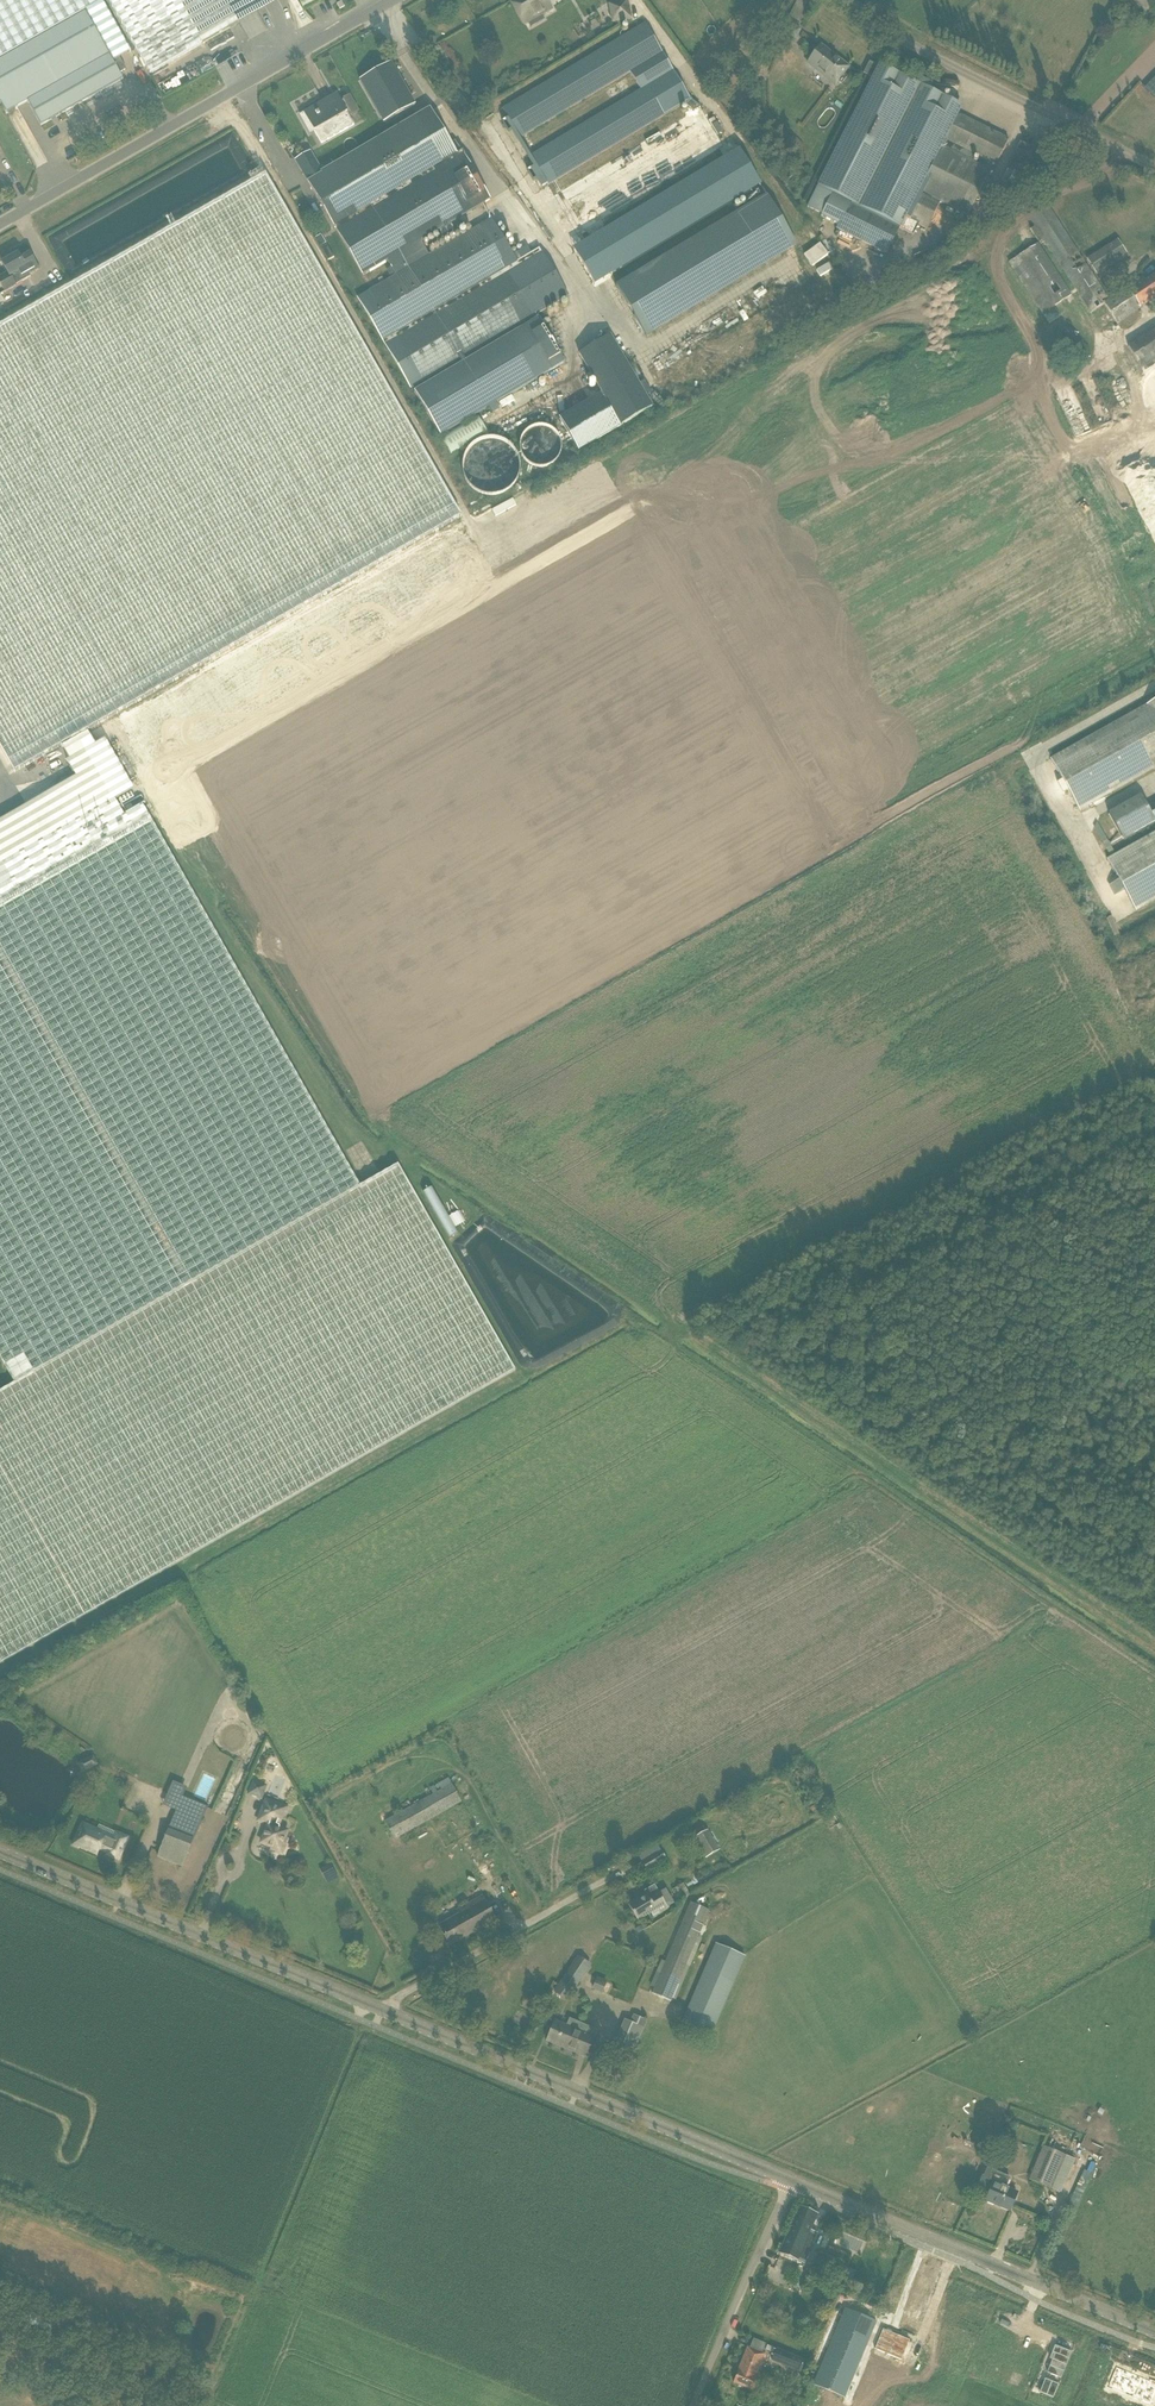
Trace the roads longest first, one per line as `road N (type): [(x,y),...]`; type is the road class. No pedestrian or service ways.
road 1 (unclassified): [(0,226),(393,0)]
road 2 (tertiary): [(794,2180),(382,2013)]
road 3 (tertiary): [(382,2013),(0,1852)]
road 4 (tertiary): [(1154,2331),(794,2180)]
road 5 (unclassified): [(1154,165),(909,45),(852,0)]
road 6 (unclassified): [(382,2013),(632,1871)]
road 7 (unclassified): [(698,2405),(794,2180)]

